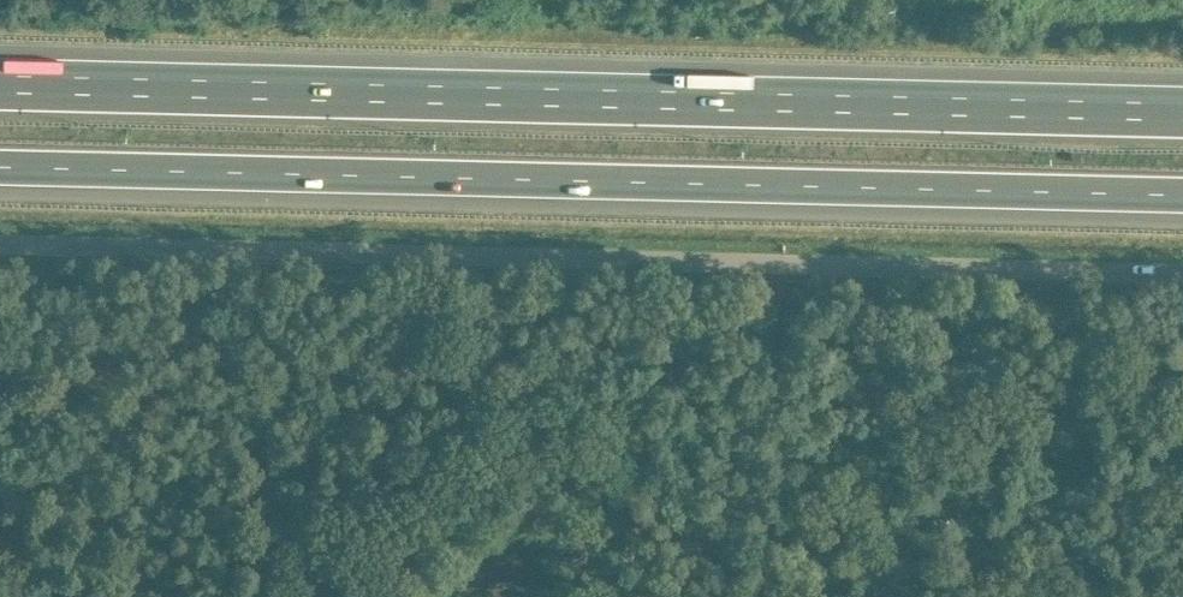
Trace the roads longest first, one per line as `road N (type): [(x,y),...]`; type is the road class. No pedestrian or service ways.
road 1 (unclassified): [(0,243),(1182,272)]
road 2 (motorway): [(1182,108),(0,80)]
road 3 (motorway): [(0,169),(1182,195)]

